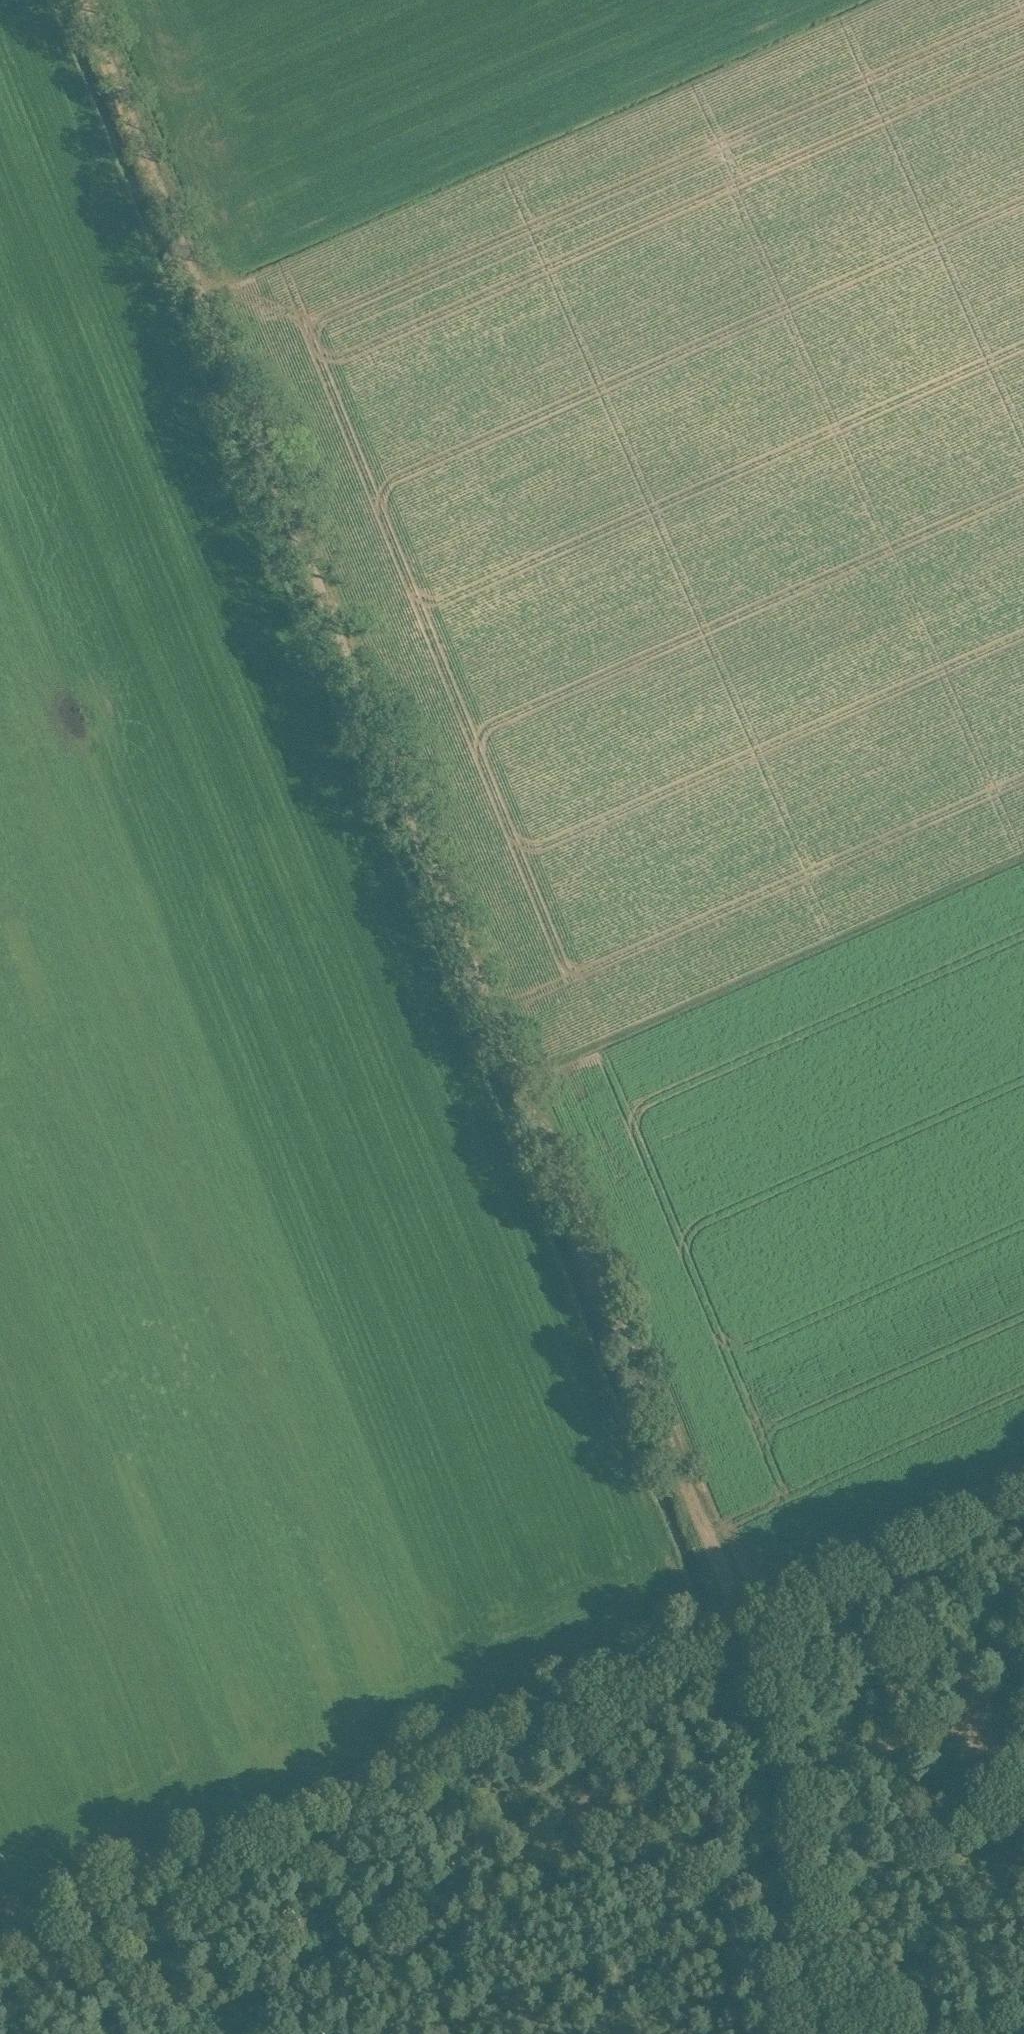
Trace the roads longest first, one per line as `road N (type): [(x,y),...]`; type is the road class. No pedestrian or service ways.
road 1 (track): [(83,0),(747,1614)]
road 2 (track): [(83,1908),(701,1633)]
road 3 (track): [(754,1653),(826,2033)]
road 4 (track): [(747,1614),(1023,1492)]
road 5 (track): [(83,1908),(124,2033)]

